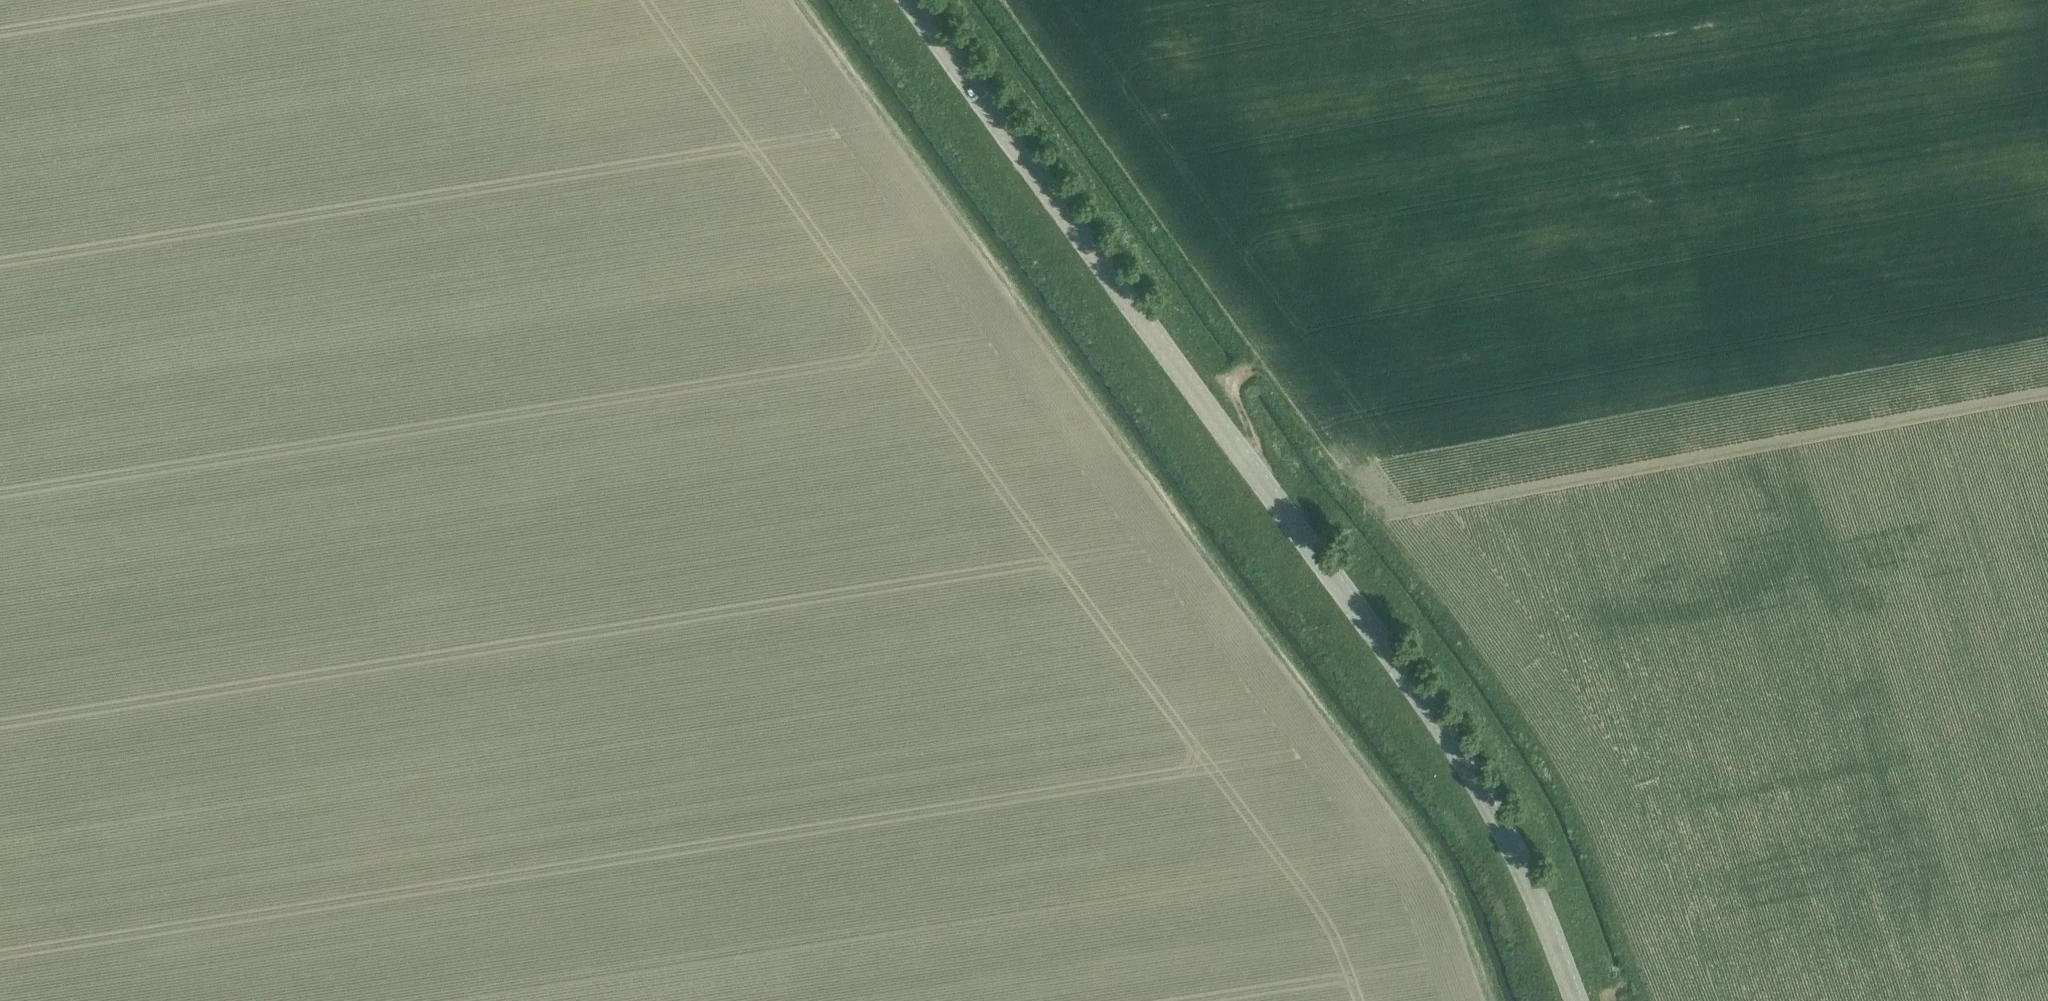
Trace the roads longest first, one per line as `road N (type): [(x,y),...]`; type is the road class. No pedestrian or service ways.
road 1 (tertiary): [(1576,1000),(1521,865),(1467,764),(912,0)]

